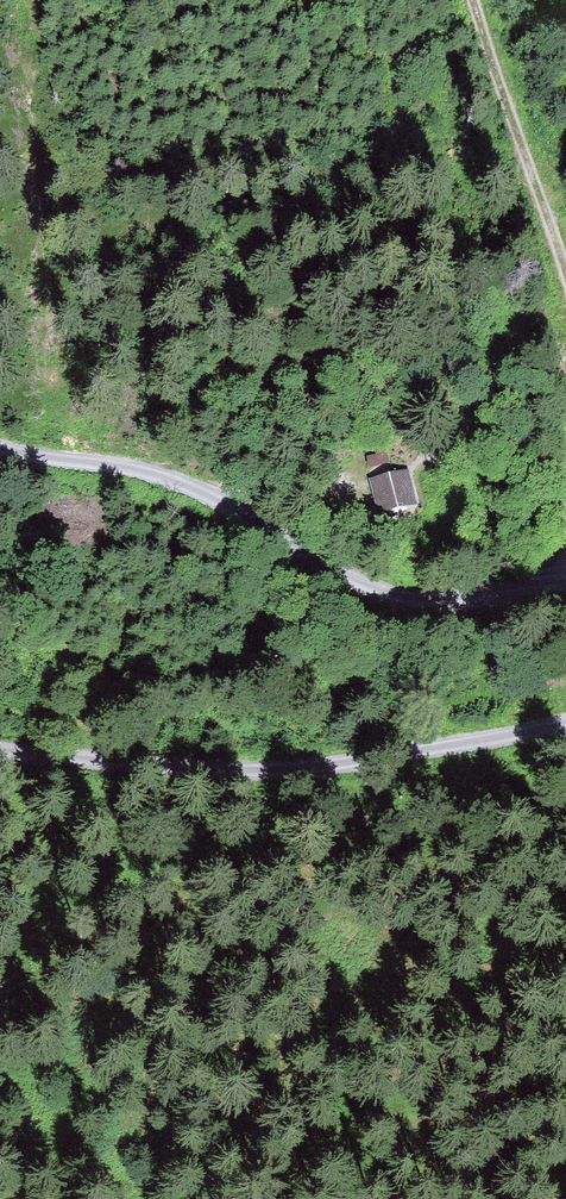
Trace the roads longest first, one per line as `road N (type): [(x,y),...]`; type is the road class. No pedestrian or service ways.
road 1 (track): [(565,590),(437,602),(380,597),(329,577),(185,479),(144,465),(0,448)]
road 2 (track): [(0,754),(285,769),(565,726)]
road 3 (track): [(565,256),(483,0)]

